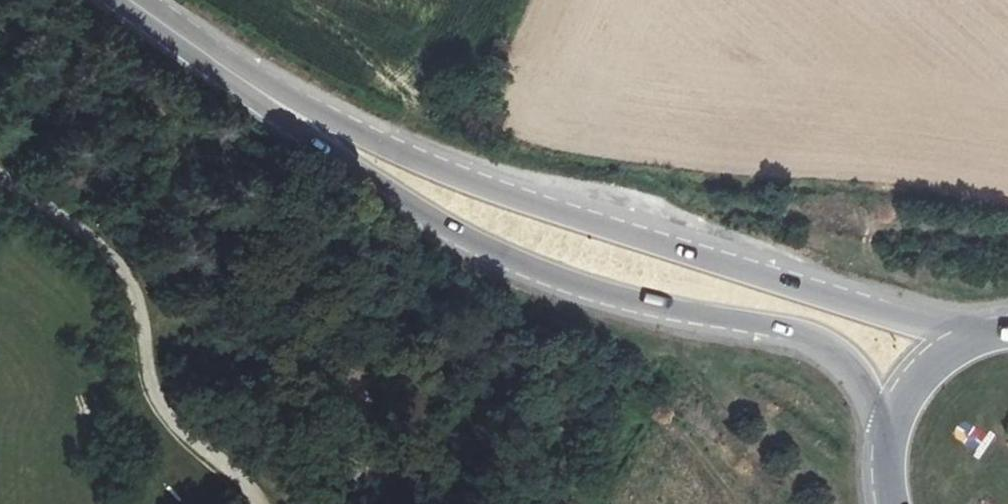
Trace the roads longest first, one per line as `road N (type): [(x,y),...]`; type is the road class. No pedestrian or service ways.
road 1 (primary): [(995,332),(914,319),(568,213),(282,102)]
road 2 (primary): [(282,102),(444,222),(513,256),(669,305),(809,331),(852,356),(888,437)]
road 3 (primary): [(282,102),(133,0)]
road 4 (primary): [(995,332),(926,369),(888,437)]

